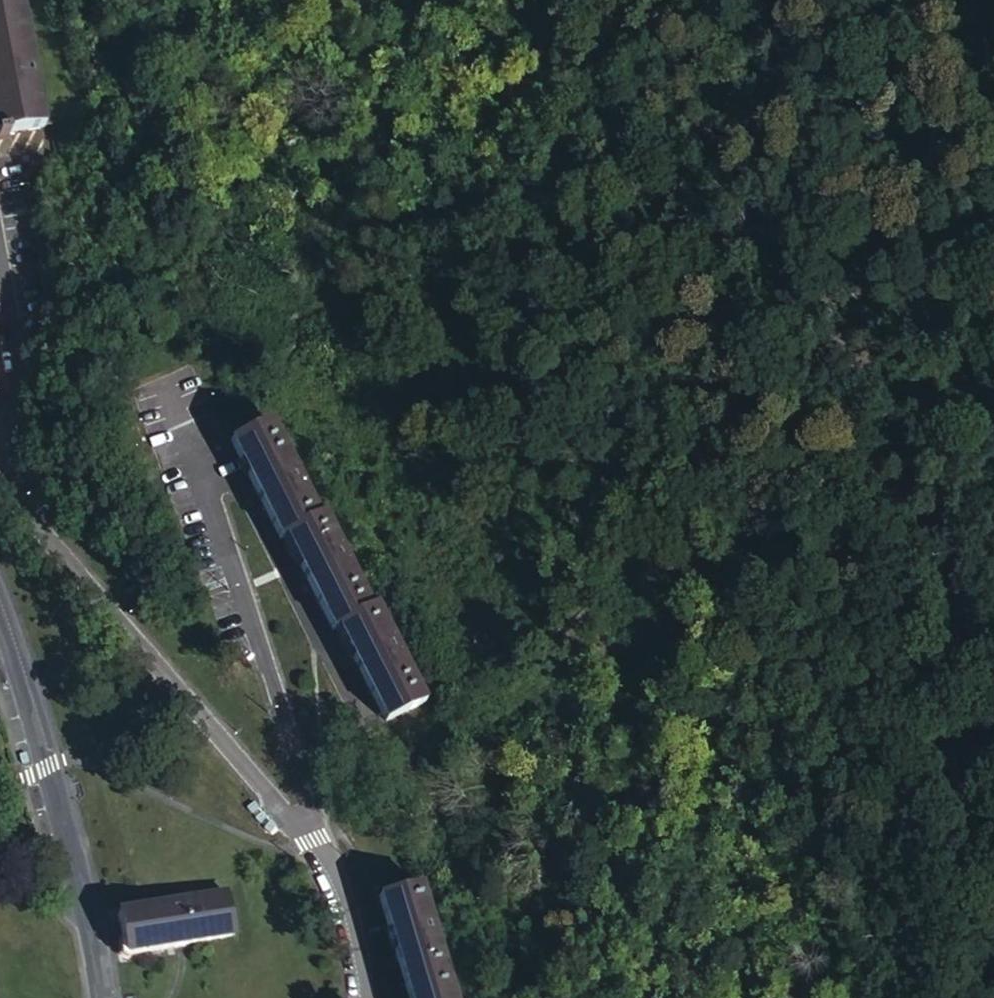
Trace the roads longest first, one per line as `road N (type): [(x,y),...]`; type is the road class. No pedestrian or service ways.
road 1 (unclassified): [(0,470),(342,869),(361,997)]
road 2 (residential): [(100,997),(59,797),(0,599)]
road 3 (residential): [(0,267),(21,386),(20,419),(0,439)]

